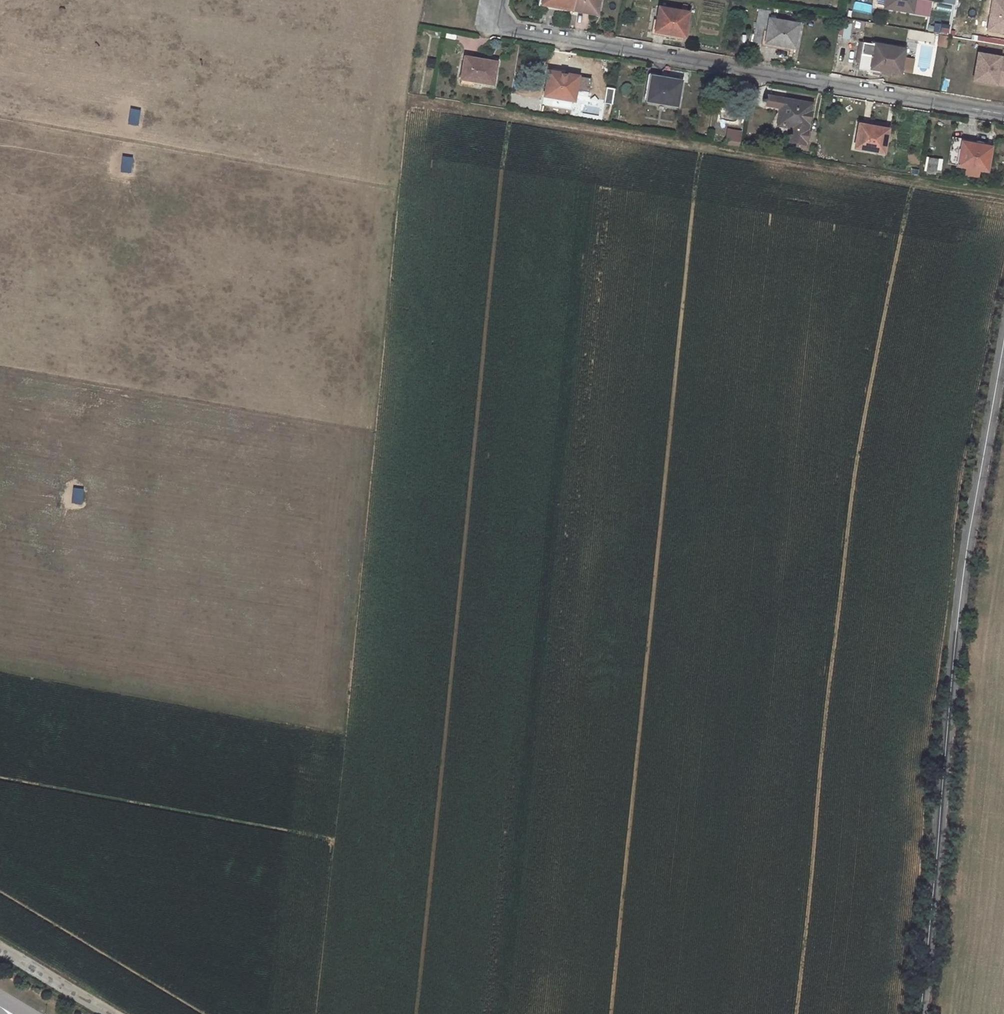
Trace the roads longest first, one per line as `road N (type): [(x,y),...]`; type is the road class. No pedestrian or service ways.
road 1 (residential): [(1003,343),(949,687),(920,1013)]
road 2 (residential): [(1003,116),(490,24),(493,0)]
road 3 (unclassified): [(109,1013),(0,948)]

